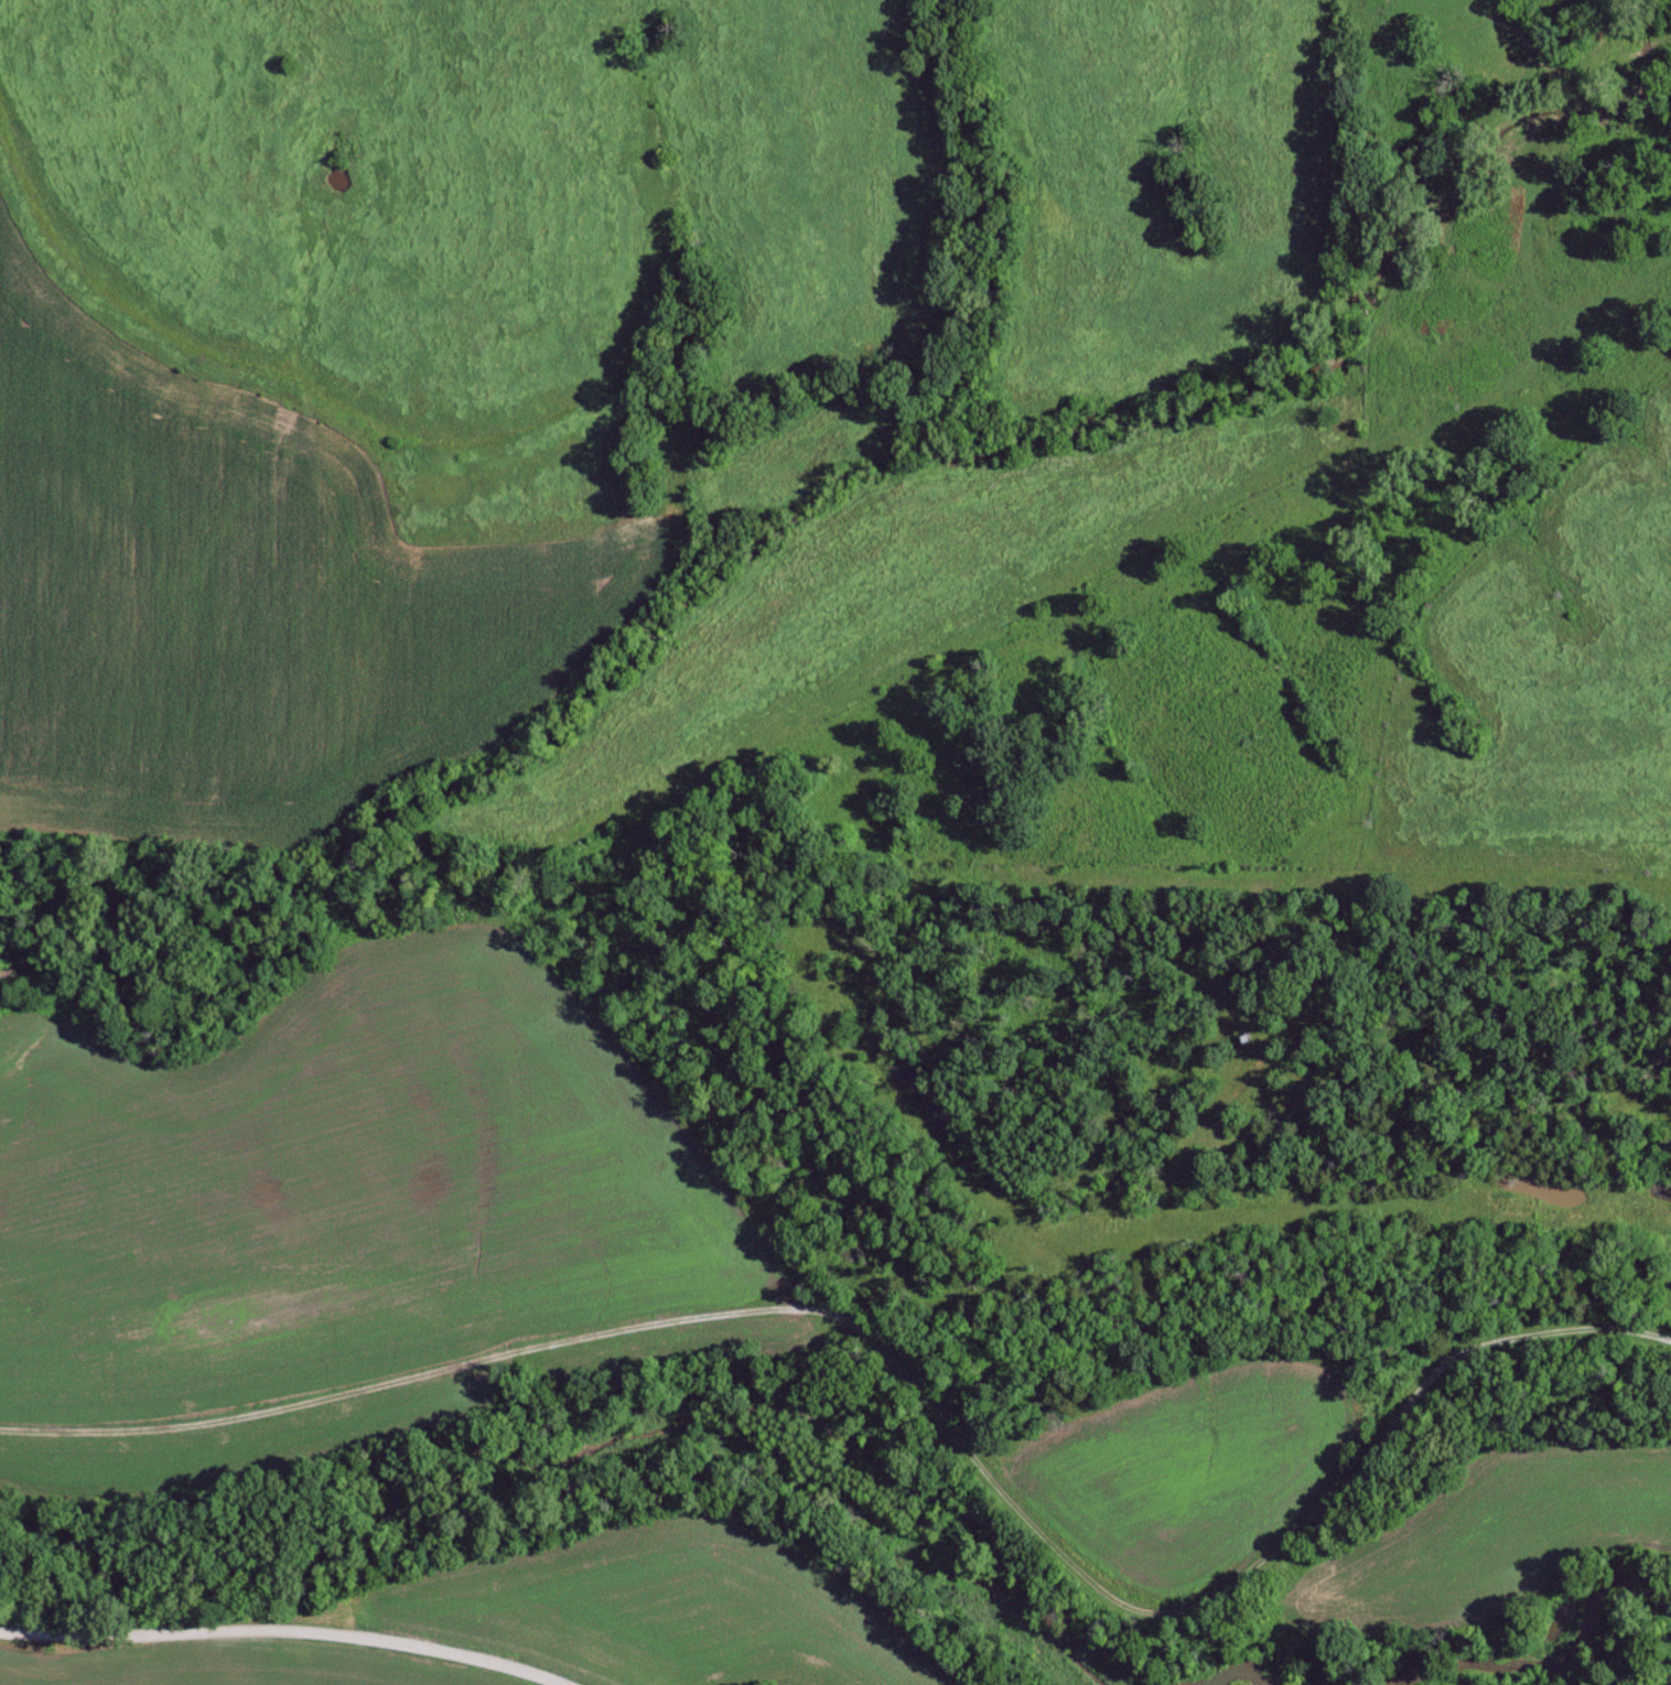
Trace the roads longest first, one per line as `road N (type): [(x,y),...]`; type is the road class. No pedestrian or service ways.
road 1 (residential): [(558,1684),(478,1661),(333,1634),(0,1631)]

